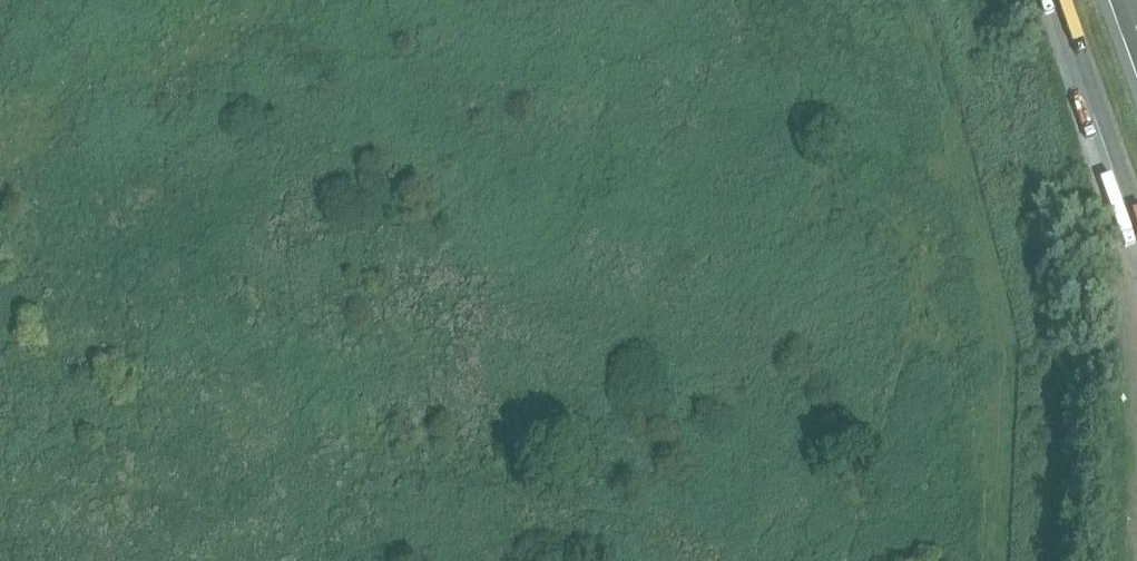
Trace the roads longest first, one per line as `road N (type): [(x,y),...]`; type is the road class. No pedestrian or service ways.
road 1 (motorway): [(1066,0),(1136,203)]

